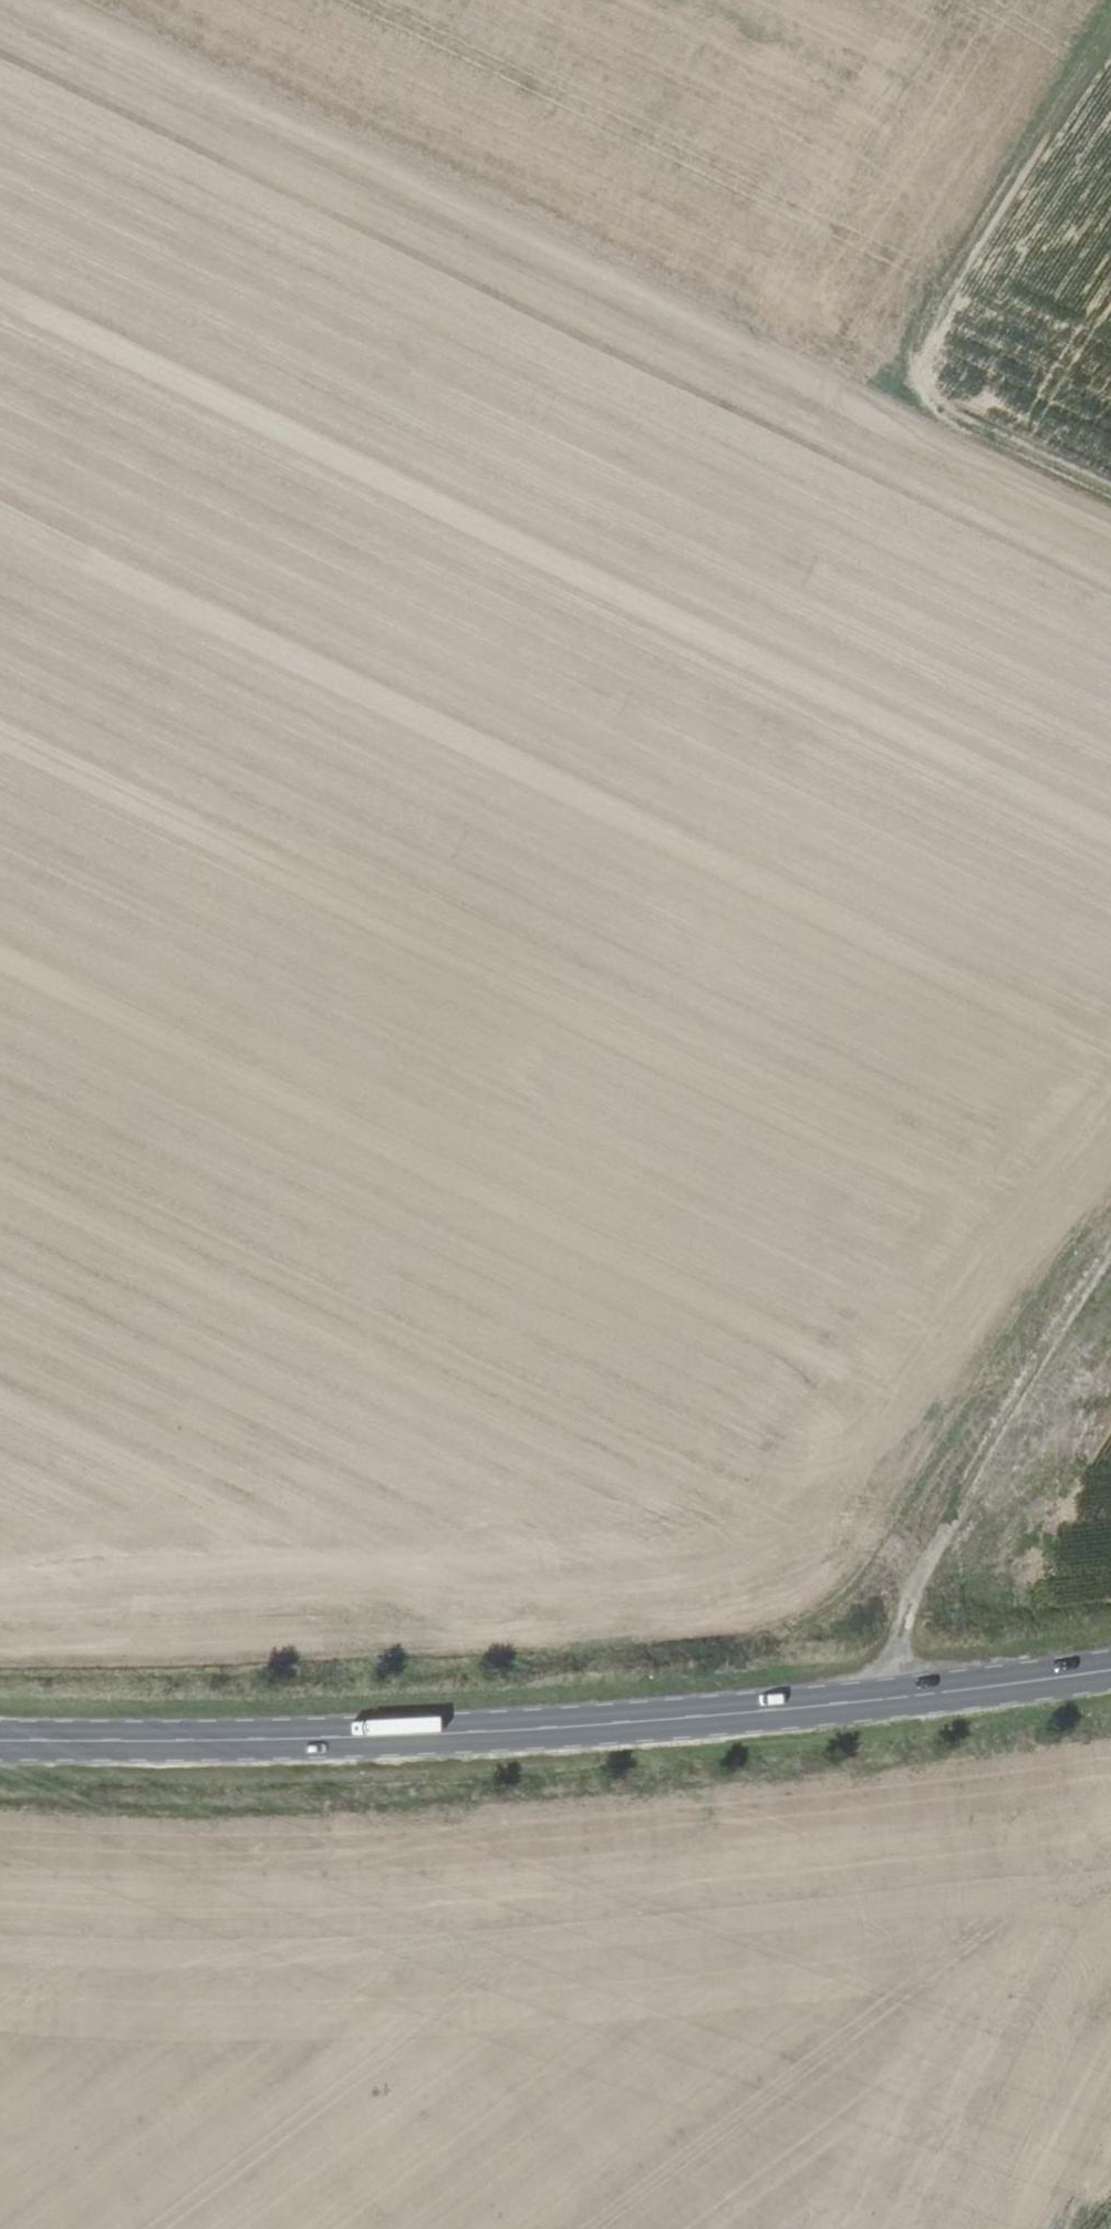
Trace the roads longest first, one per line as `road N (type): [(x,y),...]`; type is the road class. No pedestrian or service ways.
road 1 (primary): [(0,1737),(405,1732),(879,1699),(1110,1665)]
road 2 (track): [(1110,490),(923,403),(912,362),(937,292),(1110,23)]
road 3 (track): [(879,1699),(909,1600),(1110,1283)]

